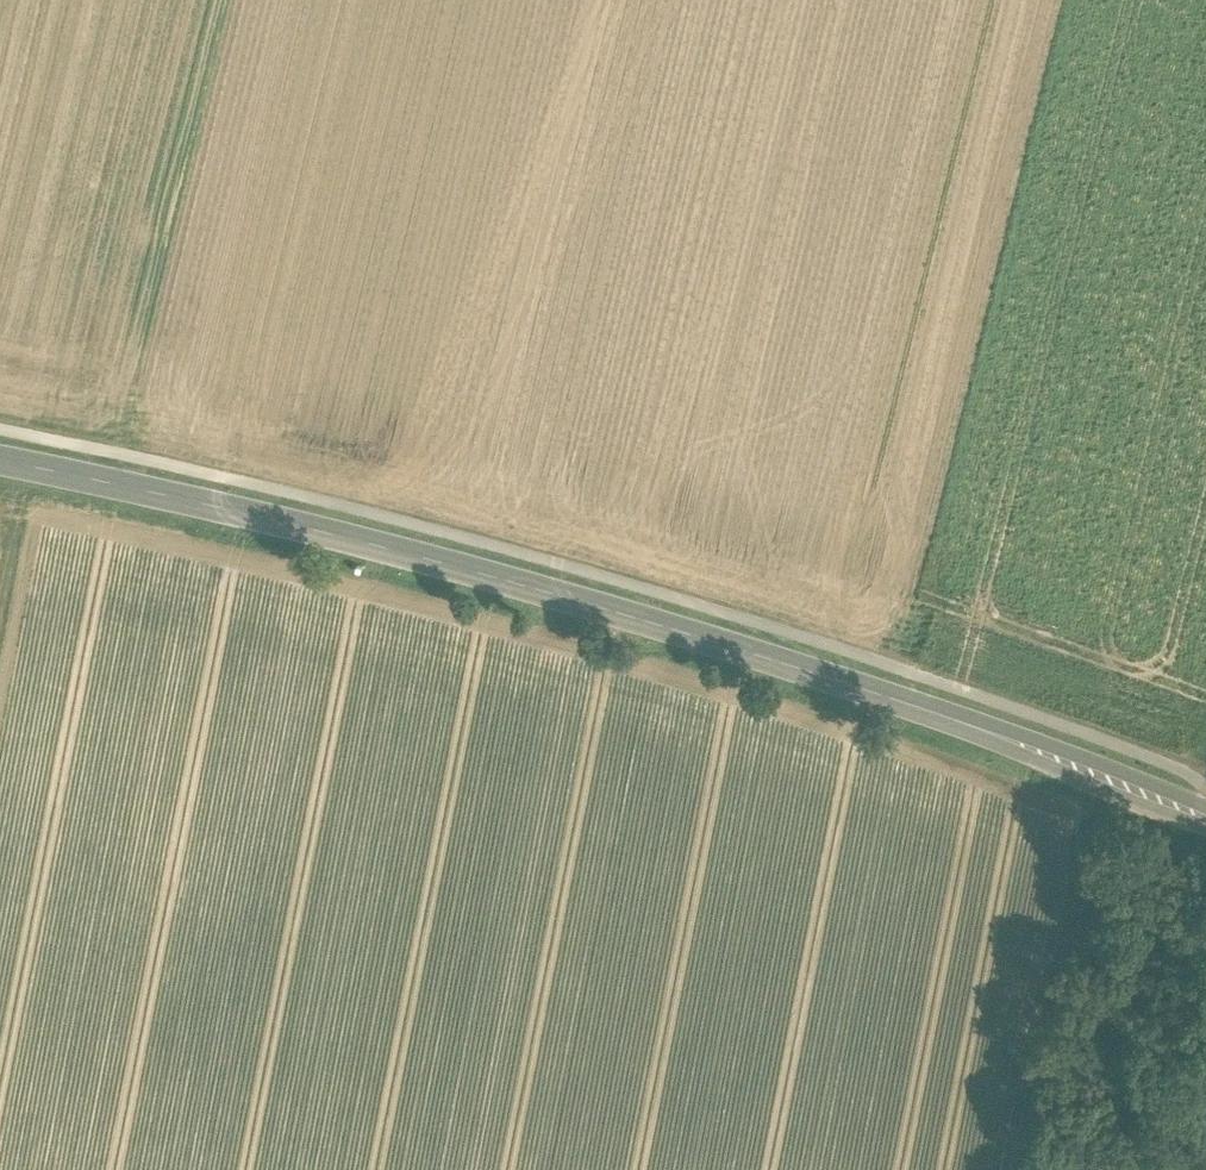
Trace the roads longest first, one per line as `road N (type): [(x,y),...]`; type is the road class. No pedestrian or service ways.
road 1 (tertiary): [(0,465),(399,554),(728,644),(1035,745),(1205,814)]

